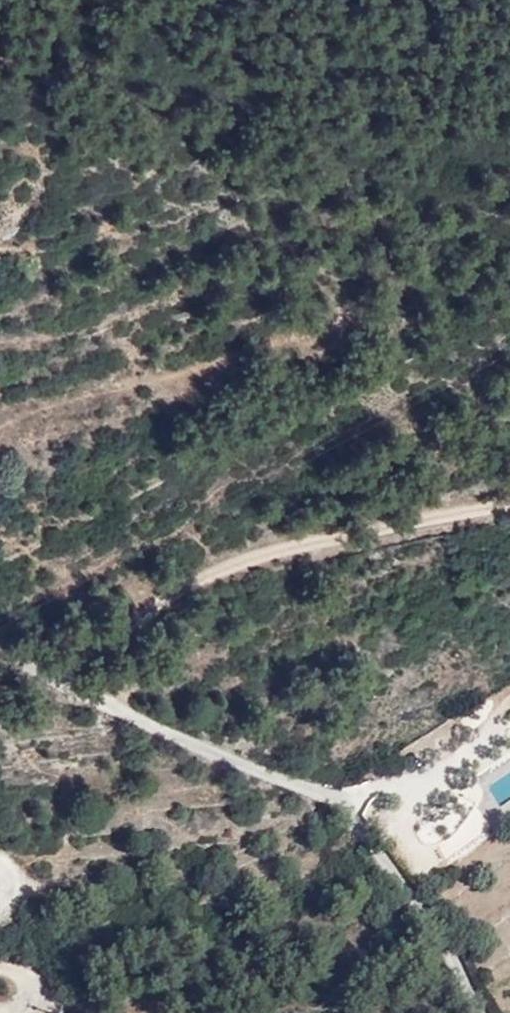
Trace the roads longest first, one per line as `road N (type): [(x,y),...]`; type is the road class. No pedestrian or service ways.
road 1 (residential): [(480,1012),(419,908),(333,799),(0,653)]

